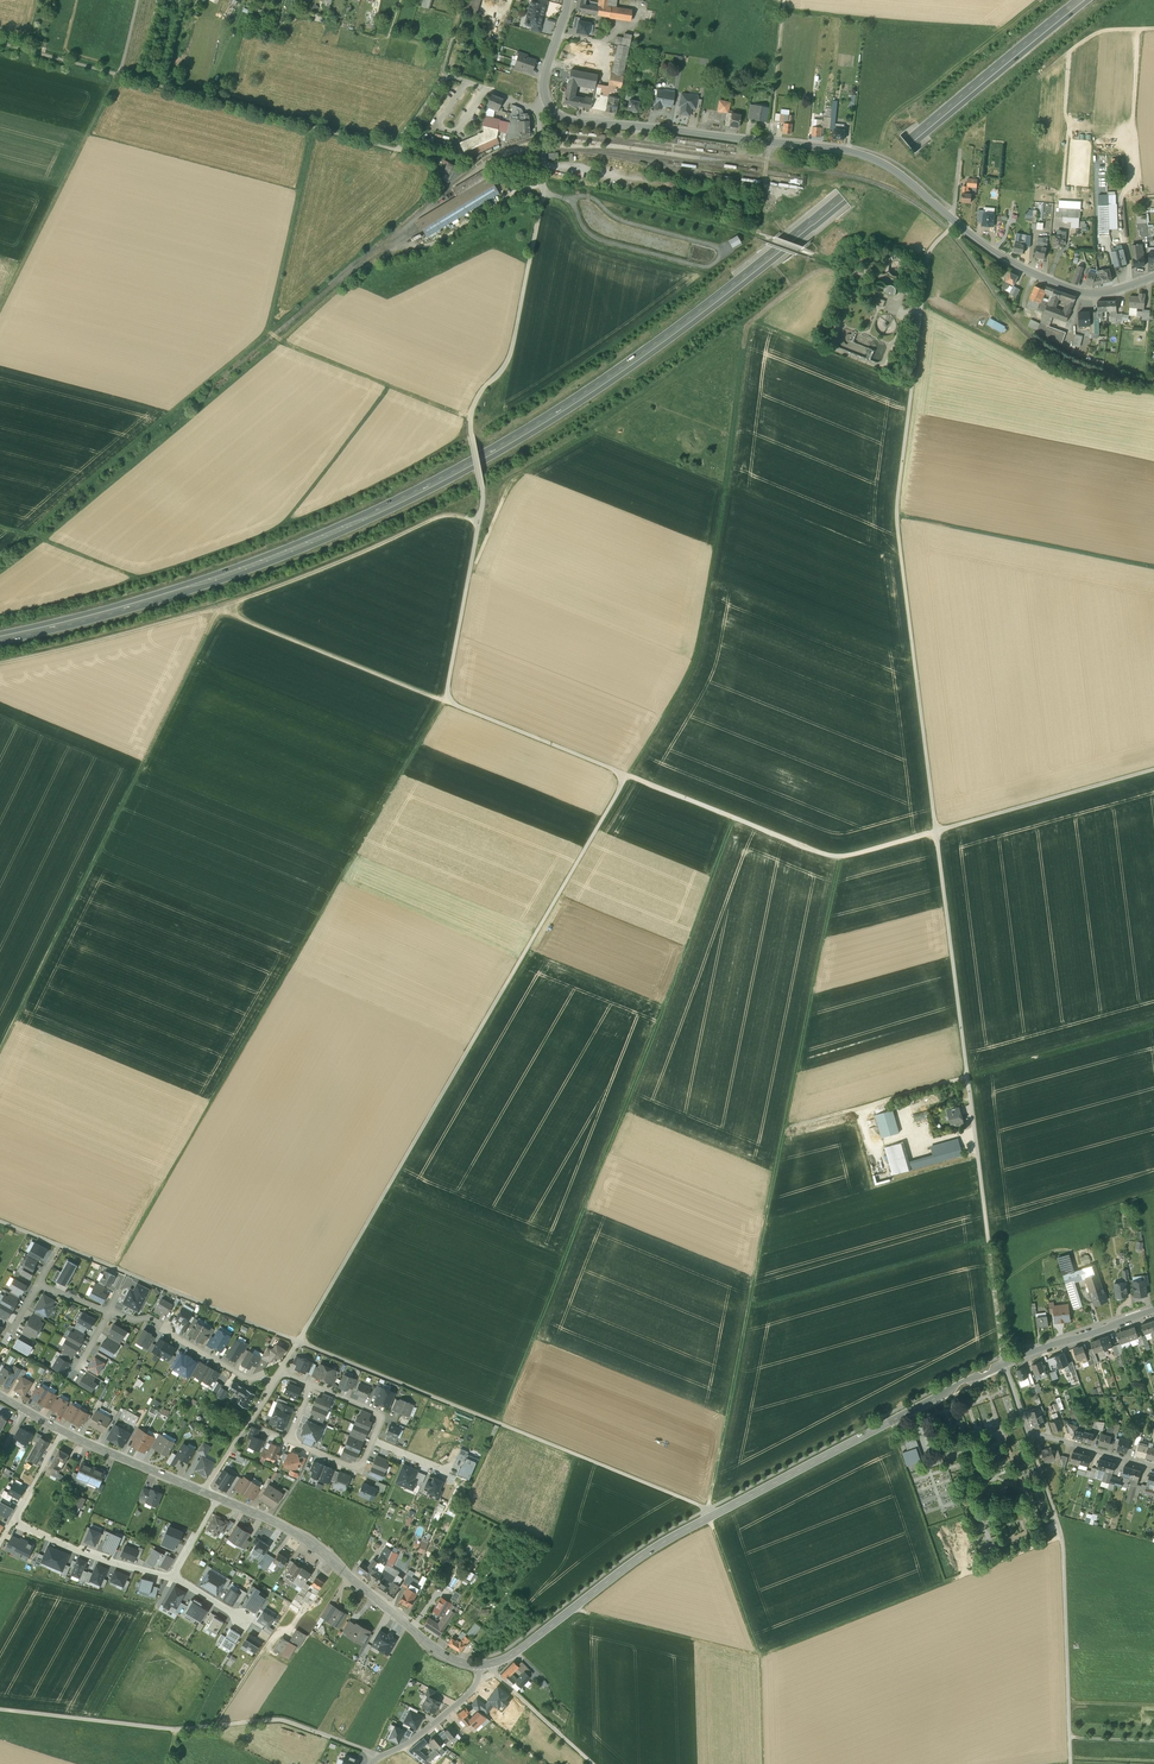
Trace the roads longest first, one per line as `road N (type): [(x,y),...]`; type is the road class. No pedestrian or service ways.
road 1 (trunk): [(0,638),(150,601),(272,558),(507,443),(688,321),(1081,0)]
road 2 (track): [(1153,769),(936,831),(897,510),(927,258),(956,222)]
road 3 (track): [(0,1223),(712,1517)]
road 4 (unclassified): [(1153,277),(1103,294),(1048,283),(988,249),(887,166),(857,153),(564,120),(549,107),(544,84),(568,0)]
road 5 (track): [(840,857),(708,1509)]
road 6 (track): [(446,701),(117,1269)]
road 7 (track): [(298,1342),(626,775)]
road 8 (track): [(740,820),(639,1087),(498,1423)]
road 9 (tertiary): [(1005,1365),(649,1551),(514,1656),(482,1667)]
road 10 (track): [(833,272),(818,272),(747,326),(697,663),(626,775)]
road 11 (track): [(0,575),(280,339),(472,416)]
road 12 (track): [(446,701),(483,498),(472,416),(511,352),(545,165)]
road 13 (track): [(1005,1365),(936,831)]
road 14 (track): [(0,663),(257,593),(447,515),(479,521)]
road 15 (track): [(222,613),(0,1061)]
road 16 (track): [(709,1518),(762,1663),(1061,1537)]
road 17 (track): [(119,75),(396,150),(441,82),(467,81)]
road 18 (track): [(783,1134),(1153,1025)]
road 19 (track): [(0,1709),(174,1729),(284,1720),(374,1760)]
road 20 (track): [(0,560),(36,539),(272,333),(280,339)]
road 21 (track): [(1028,1432),(1064,1554),(1070,1763)]
road 22 (track): [(626,775),(831,856),(936,831)]
road 23 (tertiary): [(482,1667),(440,1653),(308,1542),(217,1498)]
road 24 (track): [(577,1606),(762,1663),(766,1763)]
road 25 (track): [(0,320),(119,75)]
road 26 (track): [(1043,0),(999,33),(783,14)]
road 27 (track): [(1153,567),(897,515)]
road 28 (track): [(748,1308),(988,1240)]
road 29 (track): [(222,613),(446,701)]
road 30 (track): [(314,127),(272,333)]
road 31 (residential): [(1153,1469),(1028,1432),(1005,1365)]
road 32 (track): [(0,1568),(157,1608),(173,1579)]
road 33 (track): [(626,775),(446,701)]
road 34 (track): [(784,0),(763,193)]
road 35 (residential): [(109,1313),(147,1320),(248,1380),(272,1384)]
road 36 (residential): [(15,1520),(90,1555),(173,1579)]
road 37 (tertiary): [(1153,1313),(1005,1365)]
road 38 (tertiary): [(203,1492),(63,1432)]
road 39 (track): [(218,1725),(268,1644),(307,1605)]
road 40 (residential): [(374,1760),(407,1746),(468,1699),(481,1684),(482,1667)]
road 41 (track): [(592,1763),(491,1665)]
road 42 (track): [(544,182),(419,246)]
road 43 (track): [(1134,29),(1138,169)]
road 44 (track): [(0,530),(125,574)]
road 45 (track): [(392,388),(315,491)]
road 46 (residential): [(203,1492),(272,1384)]
road 47 (track): [(0,43),(119,75)]

